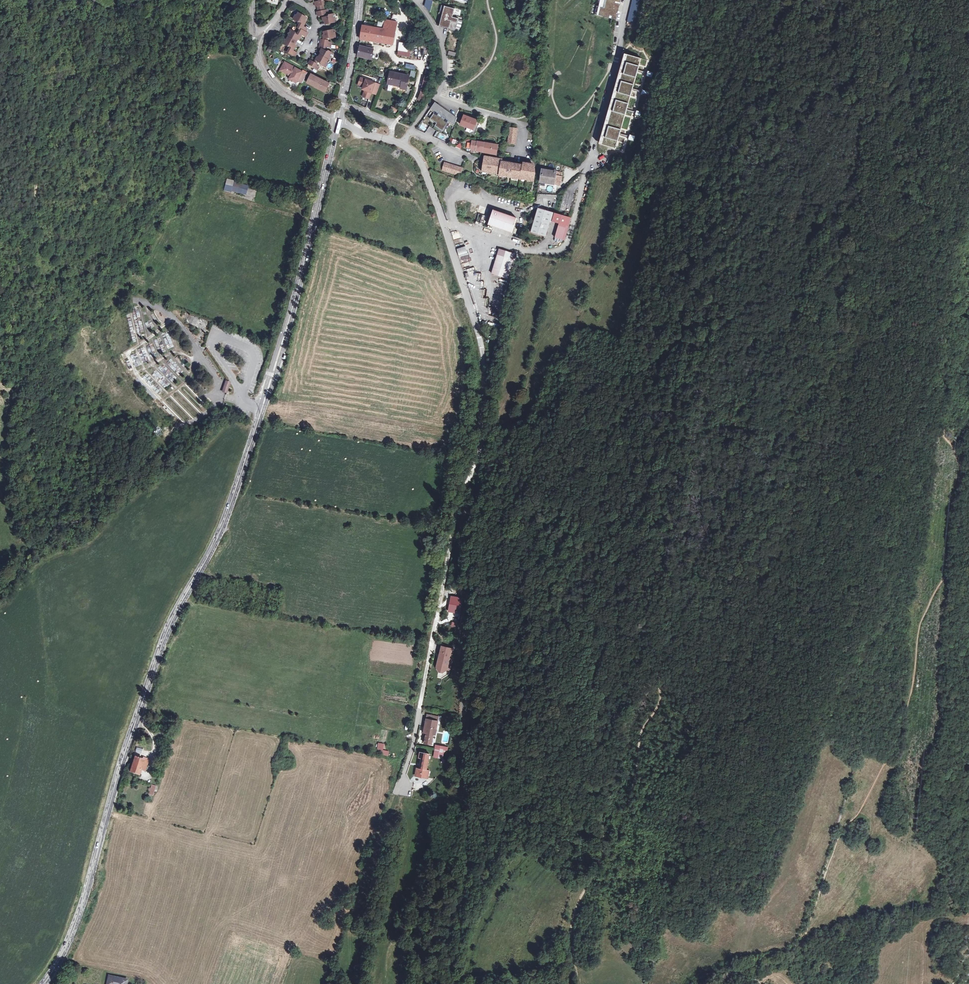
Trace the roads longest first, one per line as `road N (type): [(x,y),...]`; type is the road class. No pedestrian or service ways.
road 1 (secondary): [(337,121),(248,453),(217,538),(162,642),(82,906),(44,983)]
road 2 (unclassified): [(479,462),(463,699),(467,875),(448,937),(455,983)]
road 3 (track): [(661,670),(697,595),(795,451),(881,276)]
road 4 (unclassified): [(479,462),(456,511),(403,786)]
road 5 (track): [(578,983),(576,910),(629,806),(661,670)]
road 6 (track): [(881,276),(859,236),(873,97),(862,0)]
road 7 (unclassified): [(464,289),(485,383),(479,462)]
road 8 (residential): [(403,145),(444,75),(442,43),(414,0)]
road 9 (unclassified): [(464,289),(430,185),(403,145)]
road 10 (secondary): [(360,0),(337,121)]

